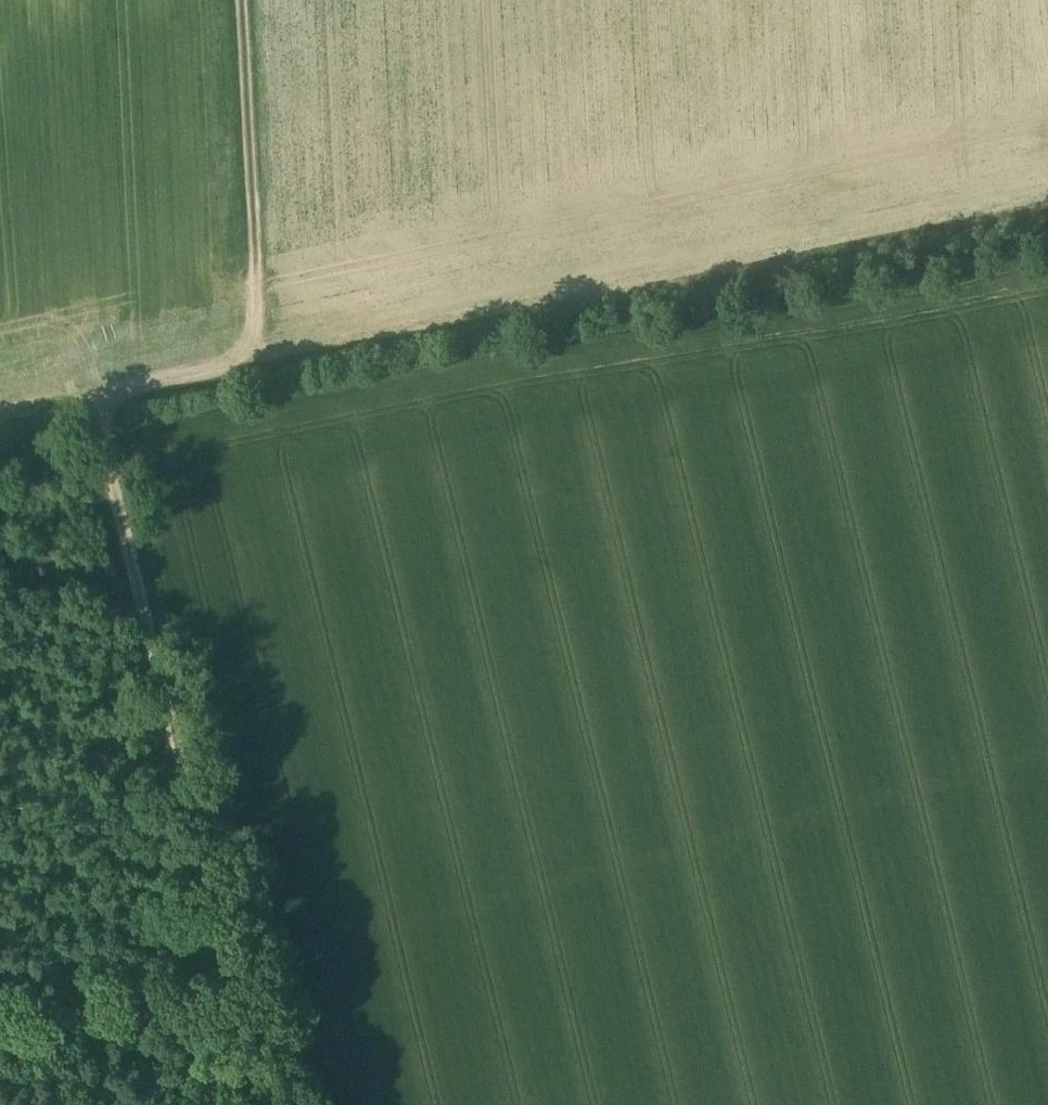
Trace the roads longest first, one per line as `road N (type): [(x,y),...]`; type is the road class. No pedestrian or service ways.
road 1 (track): [(225,944),(84,408),(255,371)]
road 2 (track): [(225,944),(0,1009)]
road 3 (track): [(262,1104),(225,944)]

